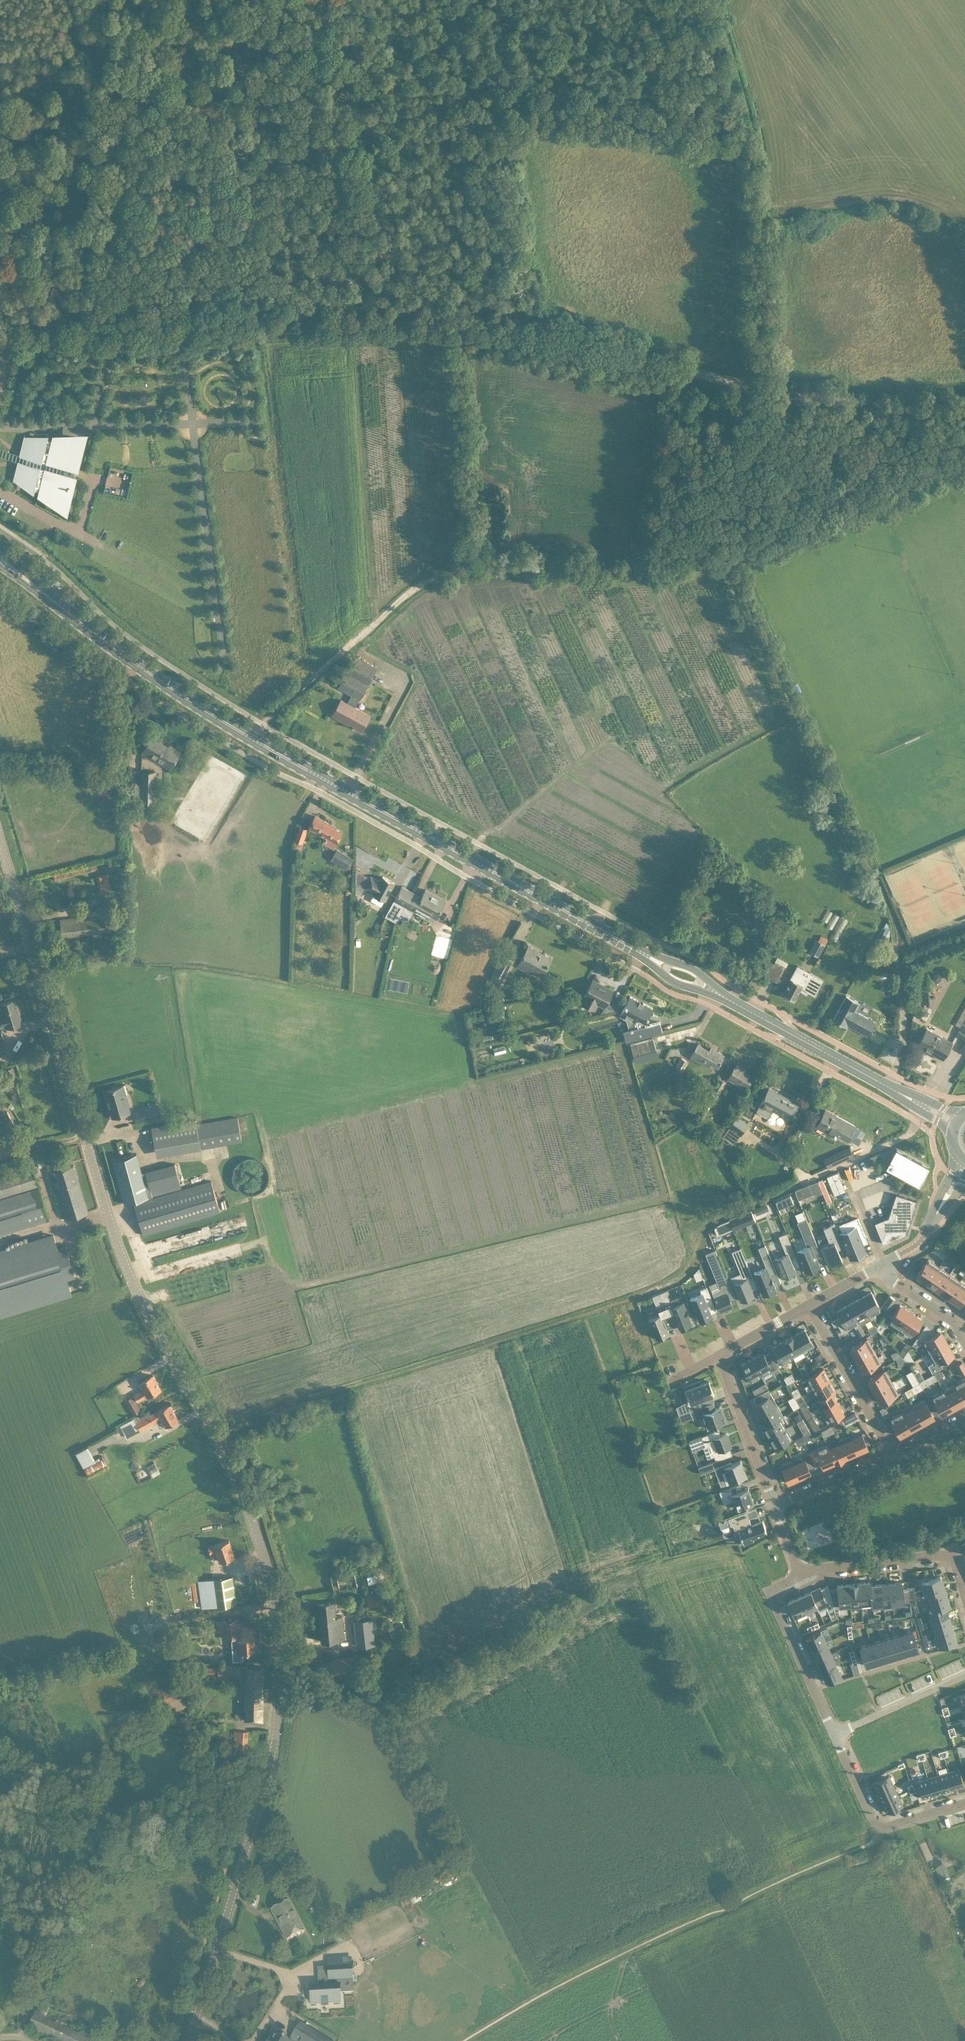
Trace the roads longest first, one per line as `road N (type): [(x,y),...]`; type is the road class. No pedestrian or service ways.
road 1 (unclassified): [(189,2040),(276,1752),(283,1621),(271,1552),(243,1478),(165,1344),(114,1235),(0,846)]
road 2 (track): [(0,336),(504,322),(697,368),(964,414)]
road 3 (primary): [(643,954),(257,743),(107,645),(33,584)]
road 4 (primary): [(885,1085),(716,993)]
road 5 (residential): [(799,1570),(943,1555),(957,1565),(964,1591)]
road 6 (residential): [(799,1570),(774,1599),(835,1733)]
road 7 (residential): [(809,1305),(892,1455)]
road 8 (residential): [(720,1356),(775,1507)]
road 9 (unclassified): [(885,1085),(904,1035),(897,934)]
road 10 (residential): [(835,1733),(964,1676)]
road 11 (residential): [(775,1507),(892,1455)]

